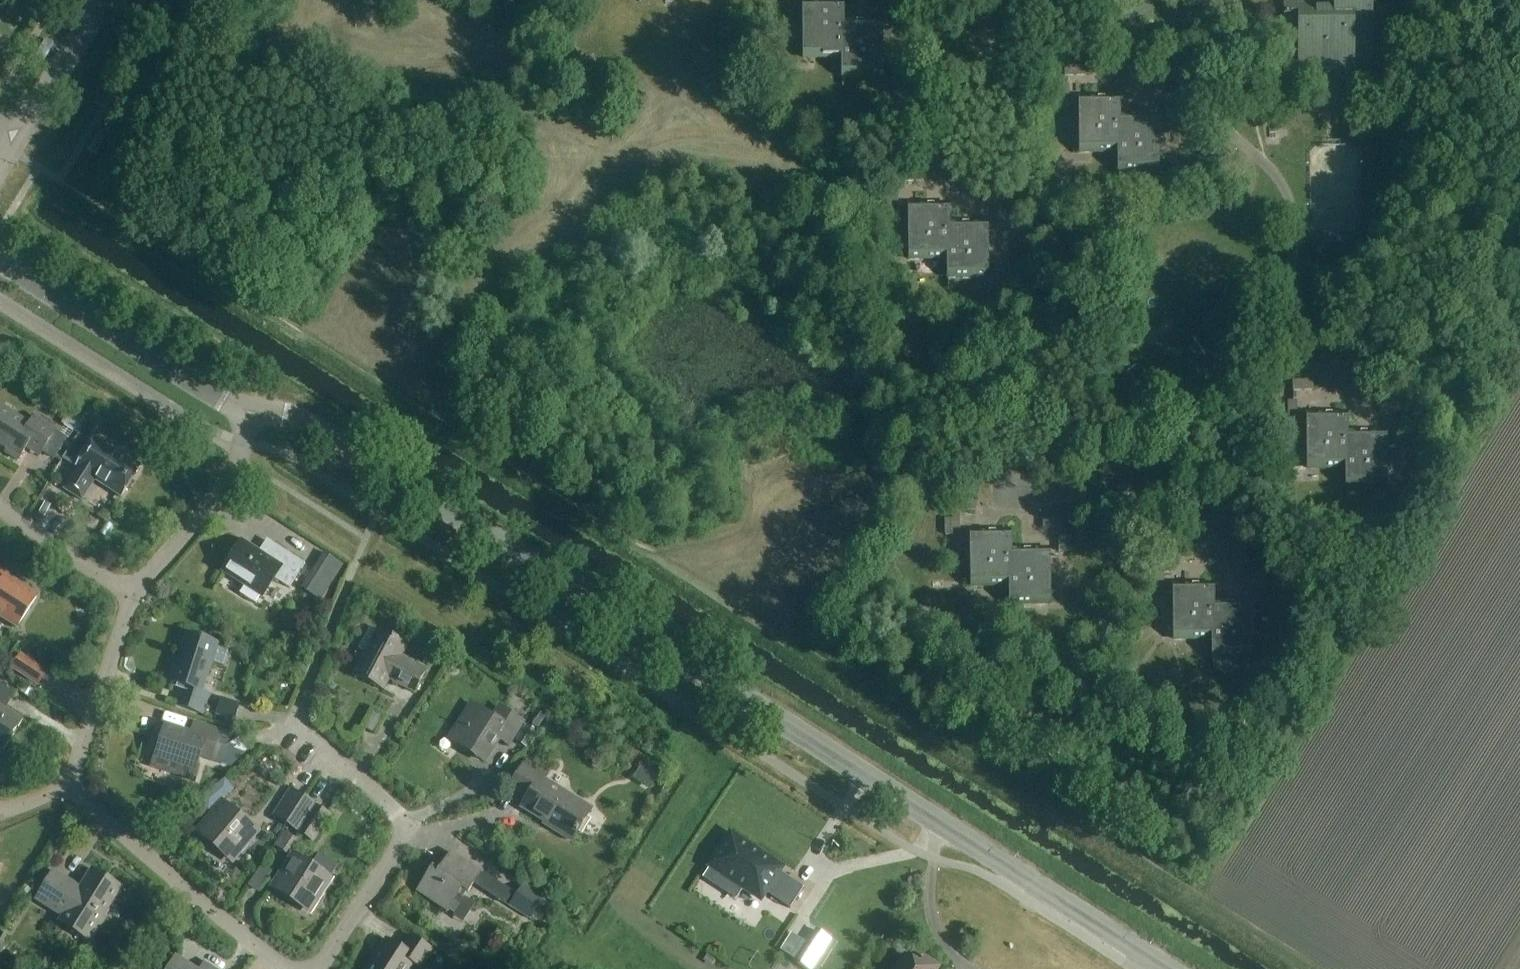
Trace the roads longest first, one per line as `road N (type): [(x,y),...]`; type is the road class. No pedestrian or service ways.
road 1 (tertiary): [(251,414),(284,416),(387,467),(1172,968)]
road 2 (residential): [(345,597),(303,694),(303,736),(385,796),(399,827),(396,847),(318,968)]
road 3 (tertiary): [(251,414),(0,263)]
road 4 (residential): [(289,968),(68,784)]
road 5 (residential): [(134,593),(225,484),(251,414)]
road 6 (residential): [(68,784),(134,593)]
road 7 (unclassified): [(16,134),(101,0)]
road 8 (residential): [(0,511),(134,593)]

